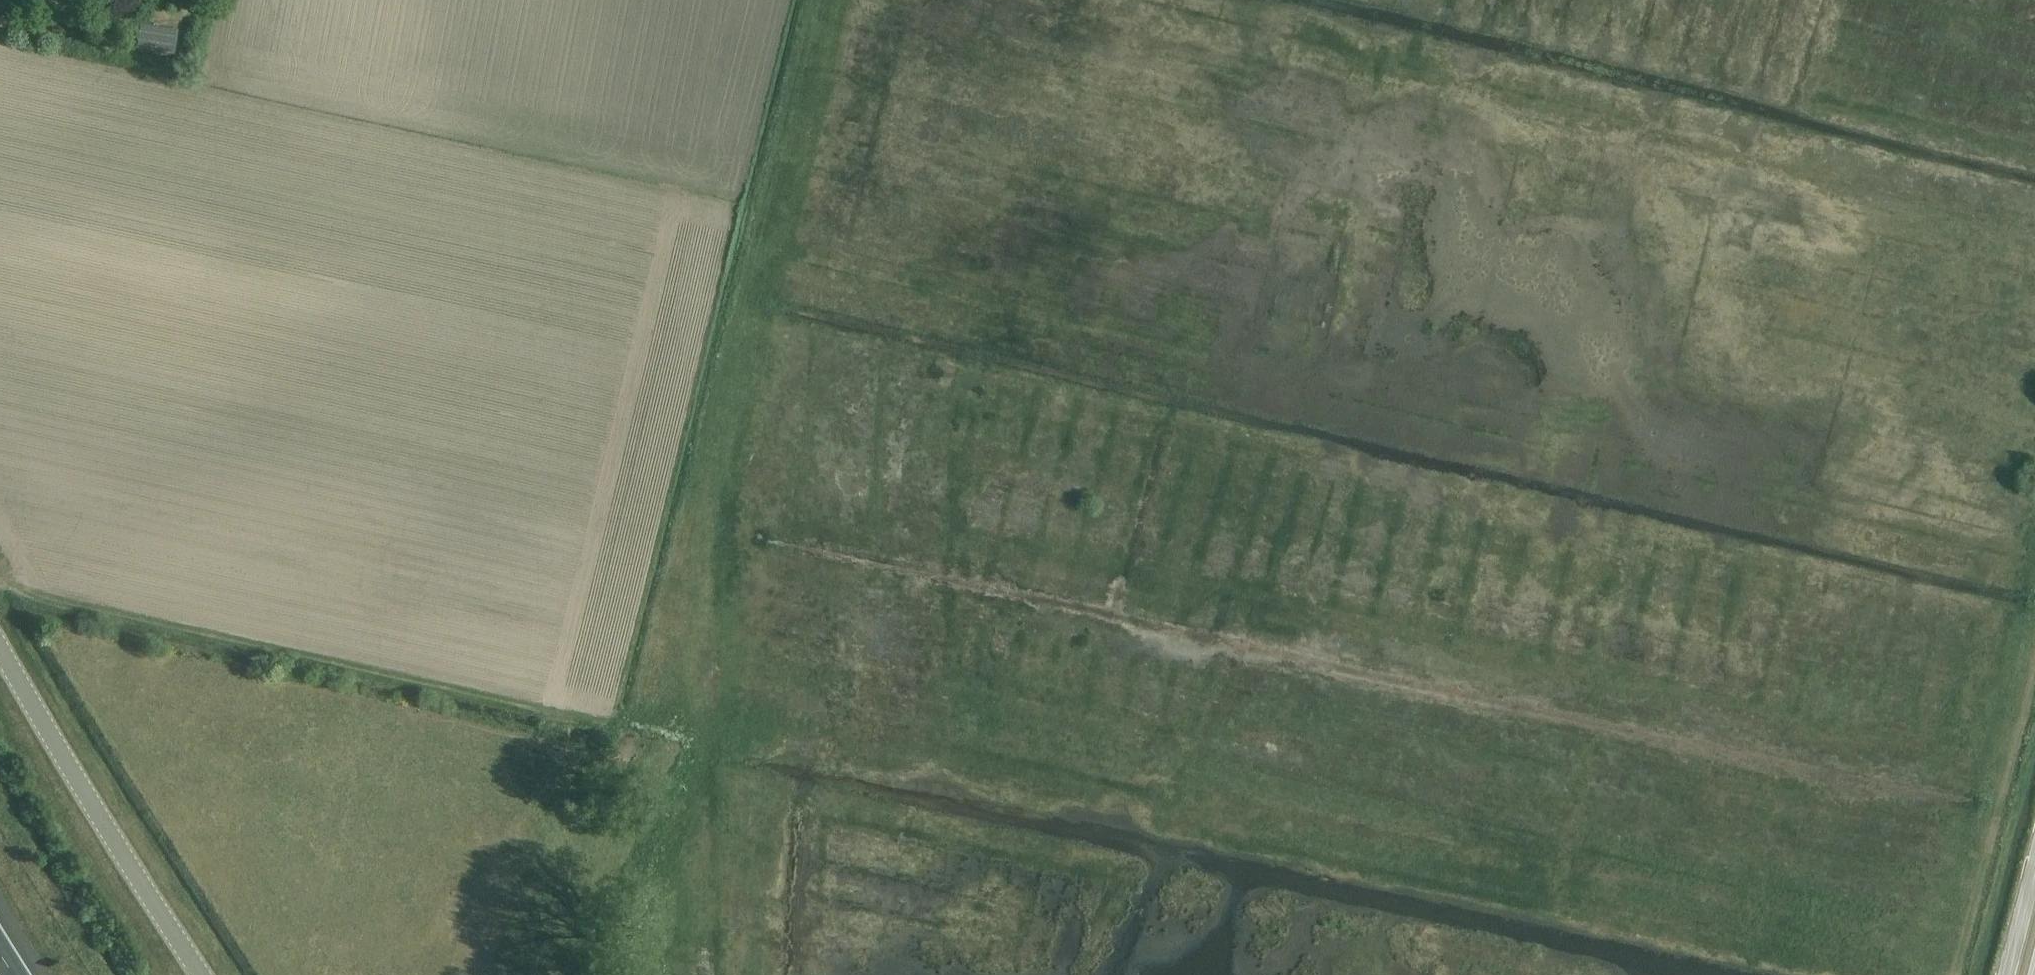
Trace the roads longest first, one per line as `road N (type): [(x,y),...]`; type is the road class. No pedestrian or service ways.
road 1 (unclassified): [(203,974),(0,648)]

